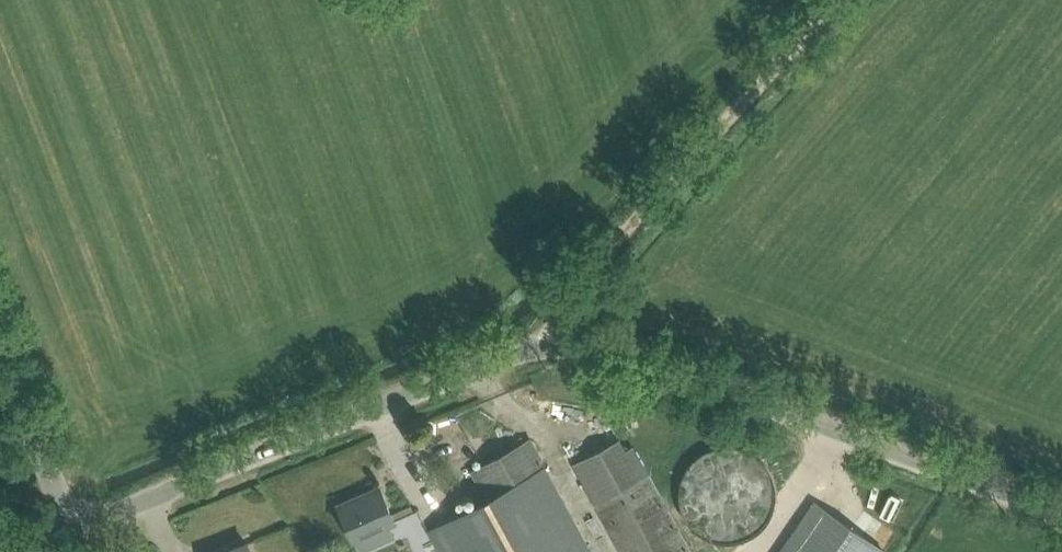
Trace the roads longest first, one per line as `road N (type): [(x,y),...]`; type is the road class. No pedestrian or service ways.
road 1 (unclassified): [(74,522),(532,342),(617,327)]
road 2 (unclassified): [(1061,487),(617,327)]
road 3 (track): [(617,327),(611,276),(859,0)]
road 4 (unclassified): [(74,522),(62,463),(0,314)]

